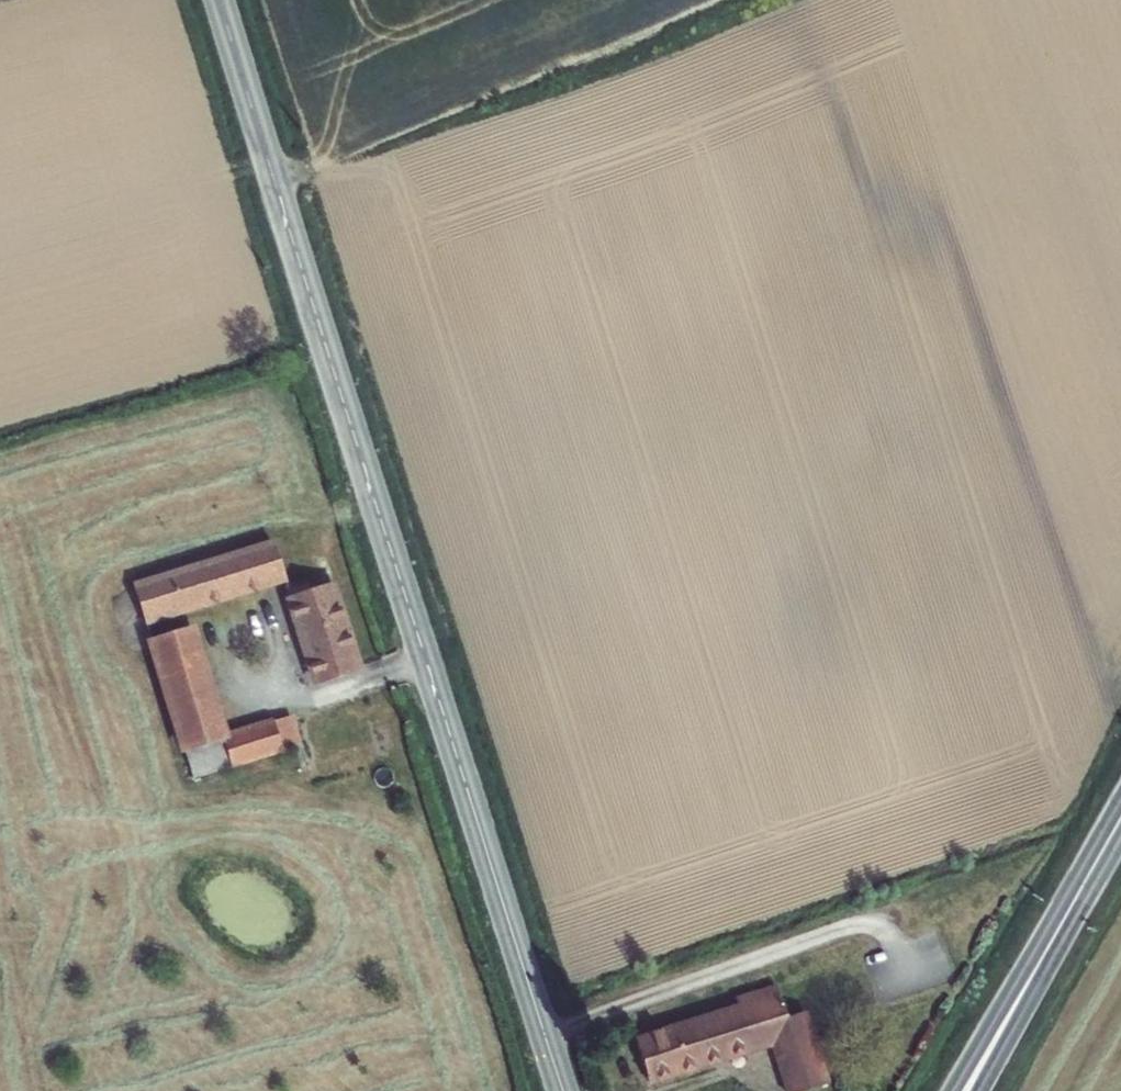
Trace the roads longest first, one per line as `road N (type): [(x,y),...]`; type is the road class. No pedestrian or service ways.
road 1 (secondary): [(562,1090),(219,0)]
road 2 (primary): [(1066,914),(953,1090)]
road 3 (primary): [(979,1090),(1066,914)]

